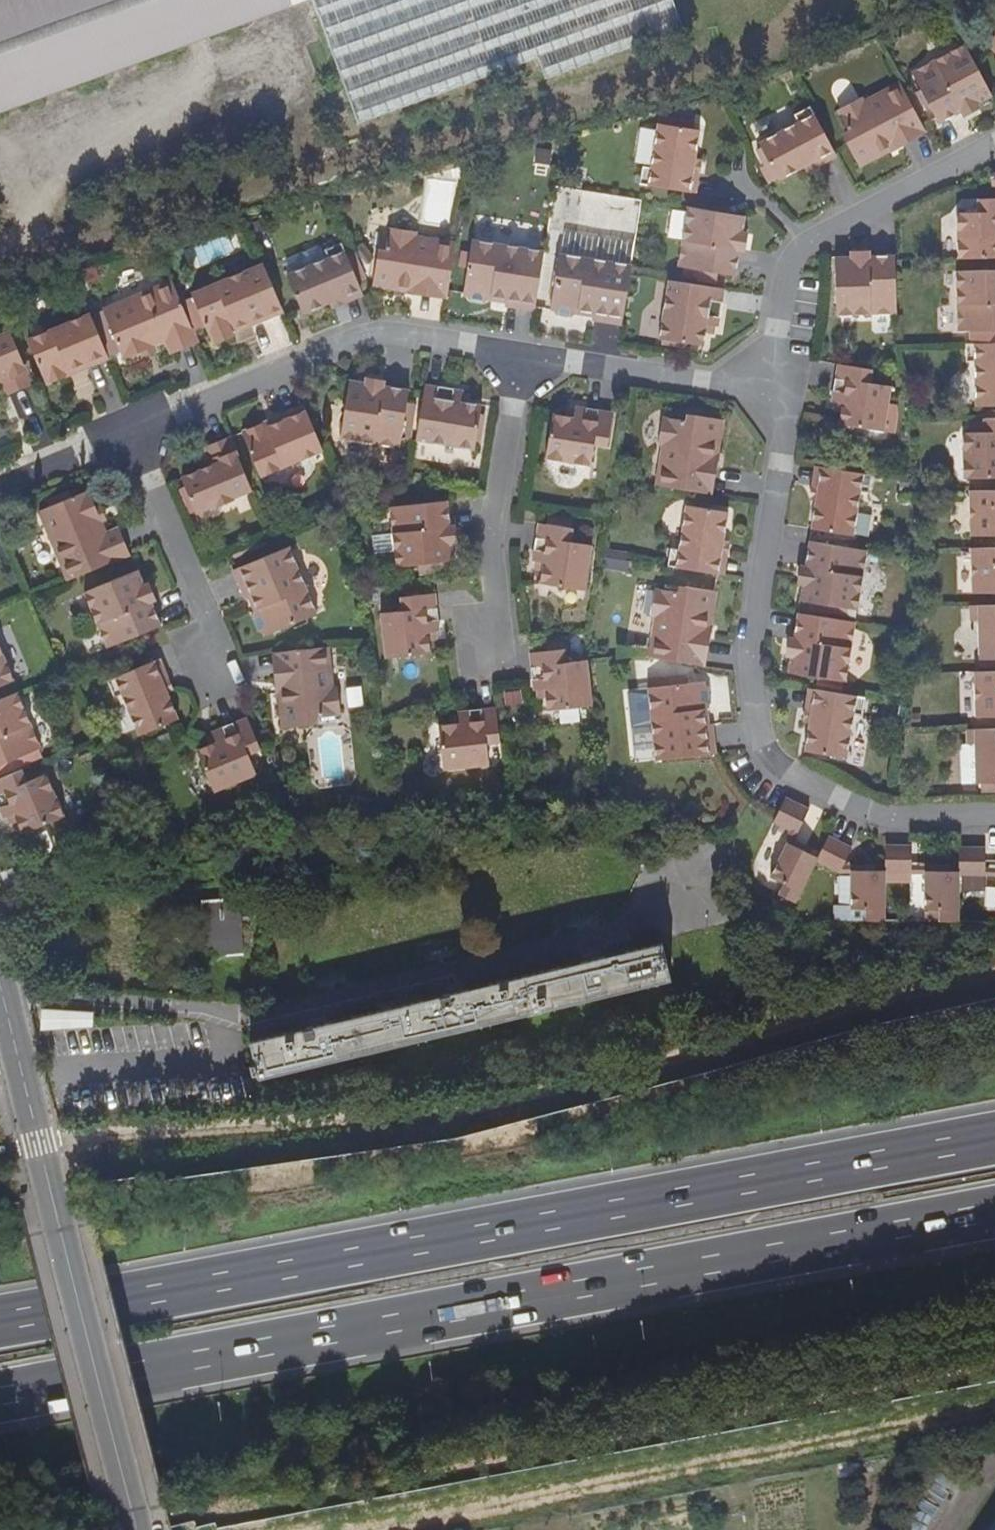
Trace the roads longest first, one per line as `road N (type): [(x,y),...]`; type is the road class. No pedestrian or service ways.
road 1 (motorway): [(0,1394),(994,1212)]
road 2 (motorway): [(994,1140),(0,1322)]
road 3 (track): [(59,1138),(433,1109),(994,974)]
road 4 (track): [(811,0),(780,35),(731,61),(512,106),(108,222),(22,222),(0,244)]
road 5 (residential): [(771,392),(786,433),(753,641),(765,748),(824,794),(878,816),(994,813)]
road 6 (residential): [(135,431),(370,335),(516,355)]
road 7 (residential): [(994,145),(823,232),(797,253),(771,392)]
road 8 (residential): [(496,657),(484,546),(516,355)]
road 9 (residential): [(225,693),(199,638),(215,631),(135,431)]
road 10 (residential): [(136,1529),(67,1256)]
road 11 (residential): [(0,988),(67,1256)]
road 12 (residential): [(516,355),(771,392)]
road 13 (residential): [(0,488),(135,431)]

